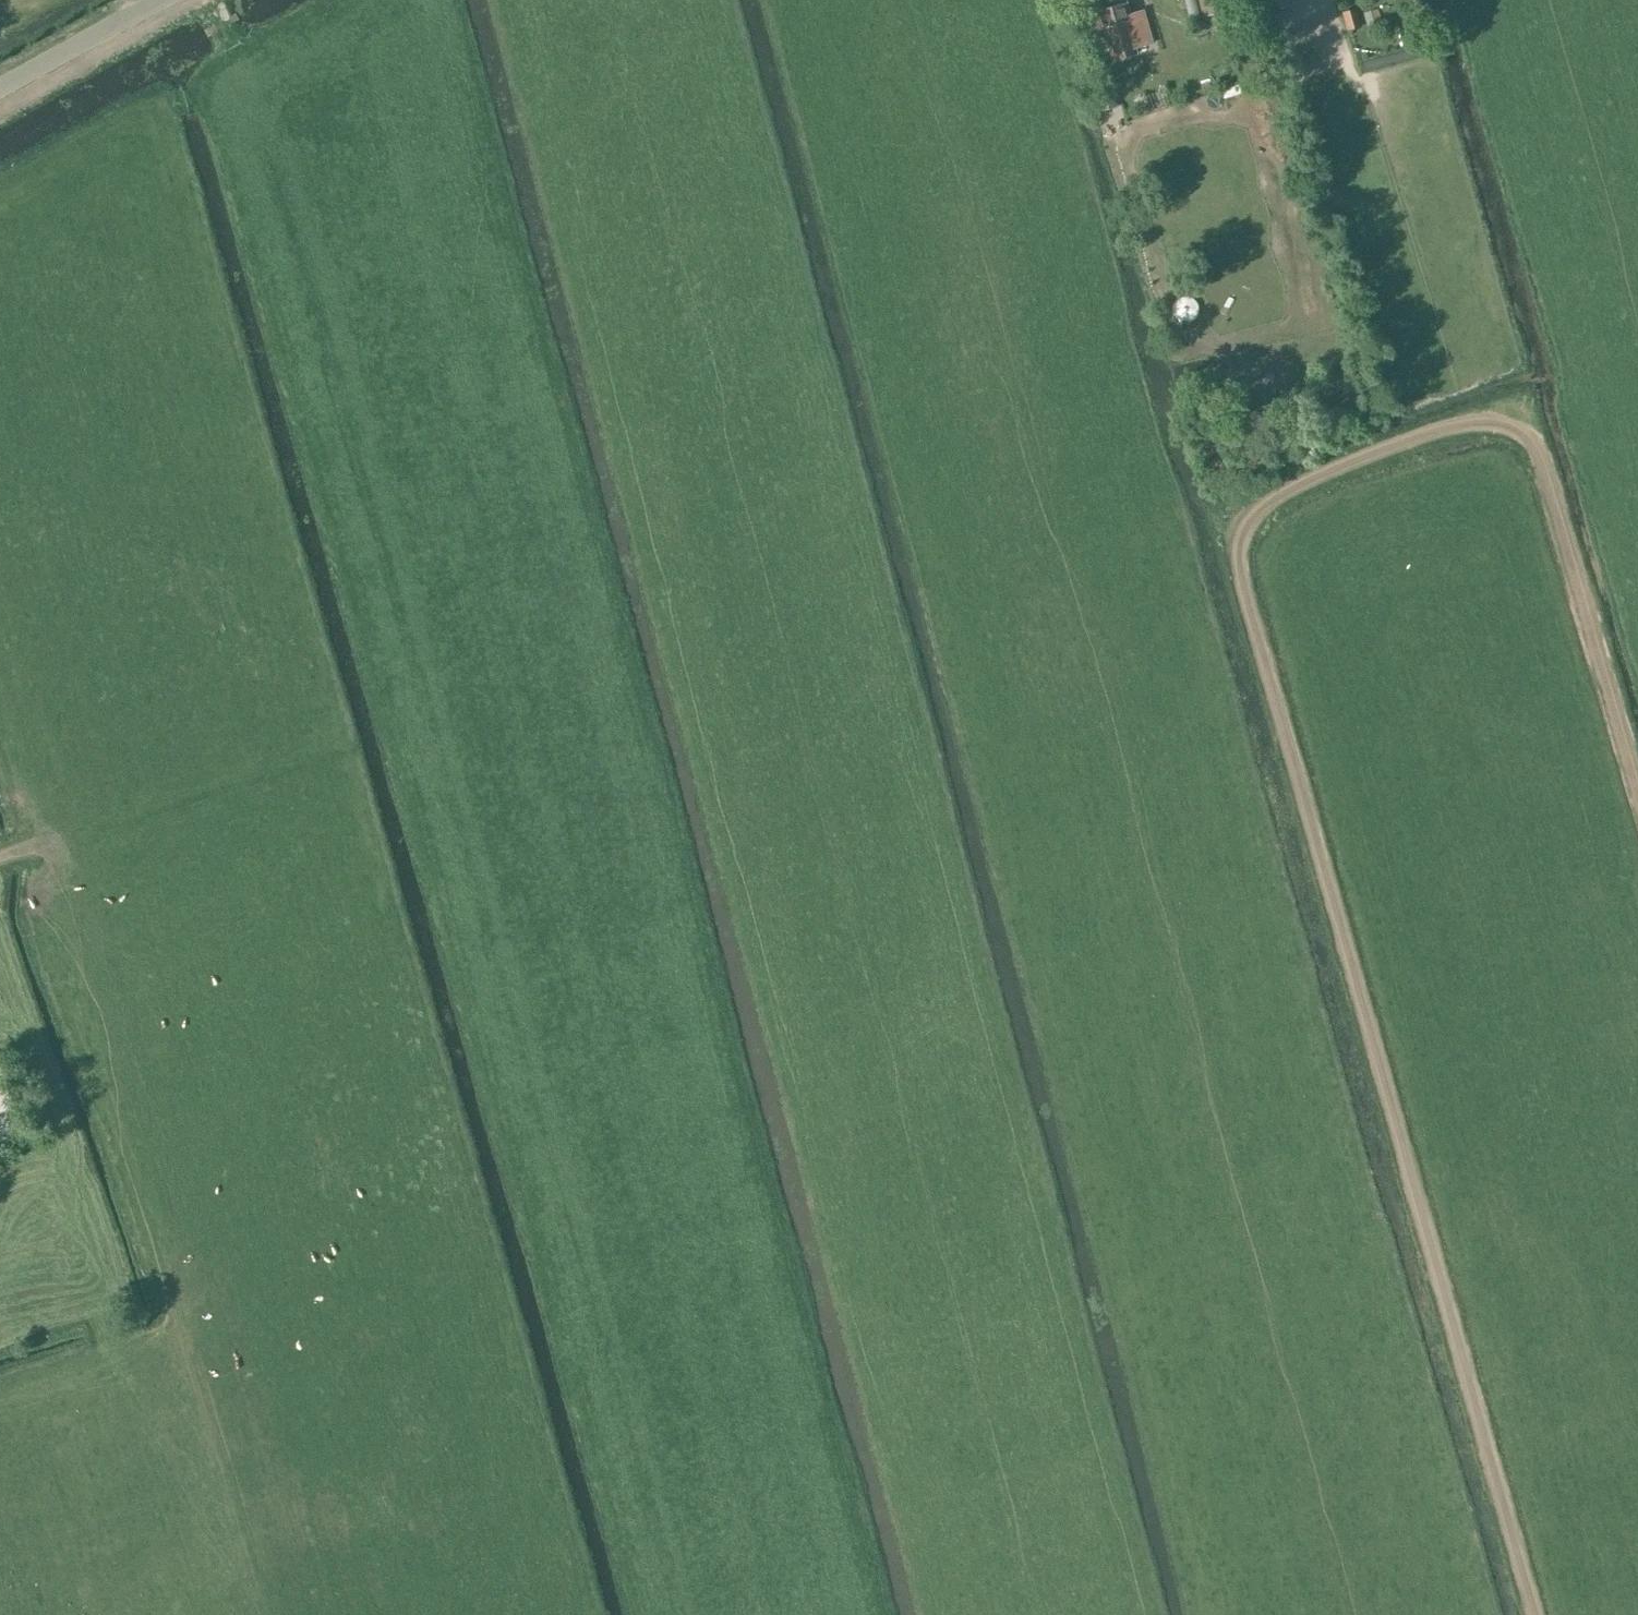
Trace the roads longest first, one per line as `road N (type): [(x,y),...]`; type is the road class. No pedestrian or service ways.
road 1 (unclassified): [(155,0),(0,86)]

